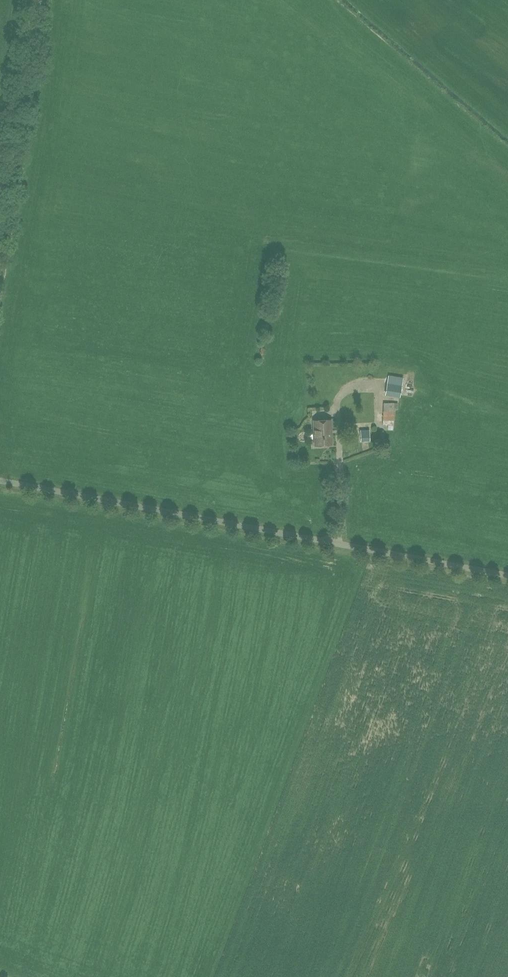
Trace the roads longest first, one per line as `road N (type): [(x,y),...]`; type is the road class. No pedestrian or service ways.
road 1 (unclassified): [(507,576),(0,481)]
road 2 (unclassified): [(10,159),(37,0)]

